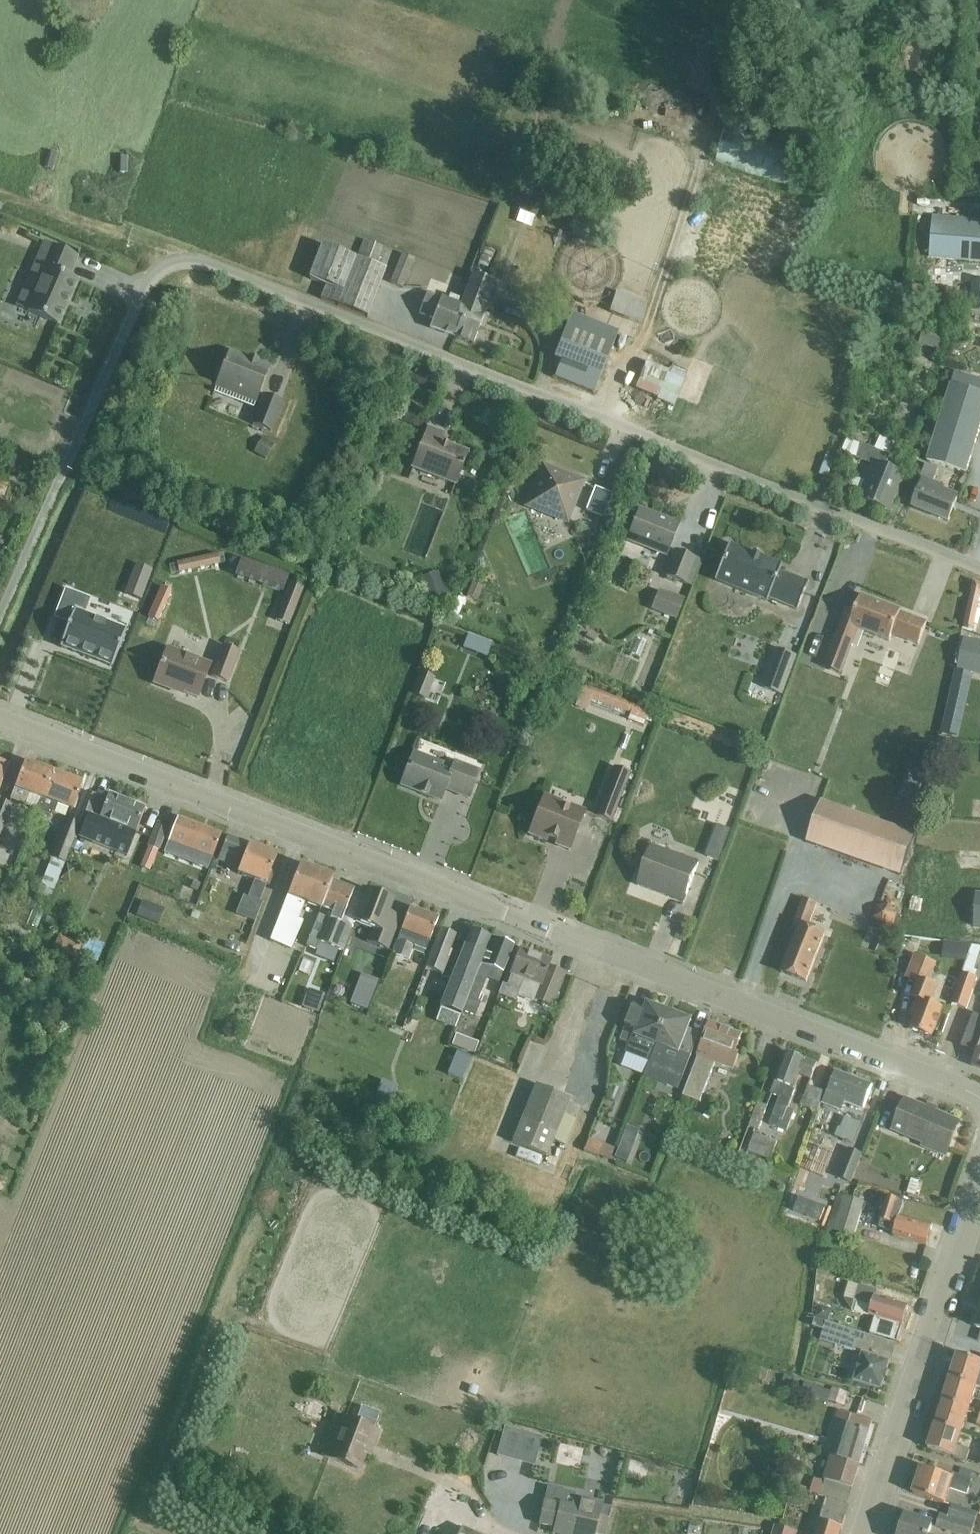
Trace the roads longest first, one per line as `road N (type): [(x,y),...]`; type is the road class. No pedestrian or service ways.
road 1 (residential): [(979,570),(194,260),(177,260),(147,282),(0,618)]
road 2 (tertiary): [(979,1096),(0,719)]
road 3 (tertiary): [(866,1533),(979,1175)]

